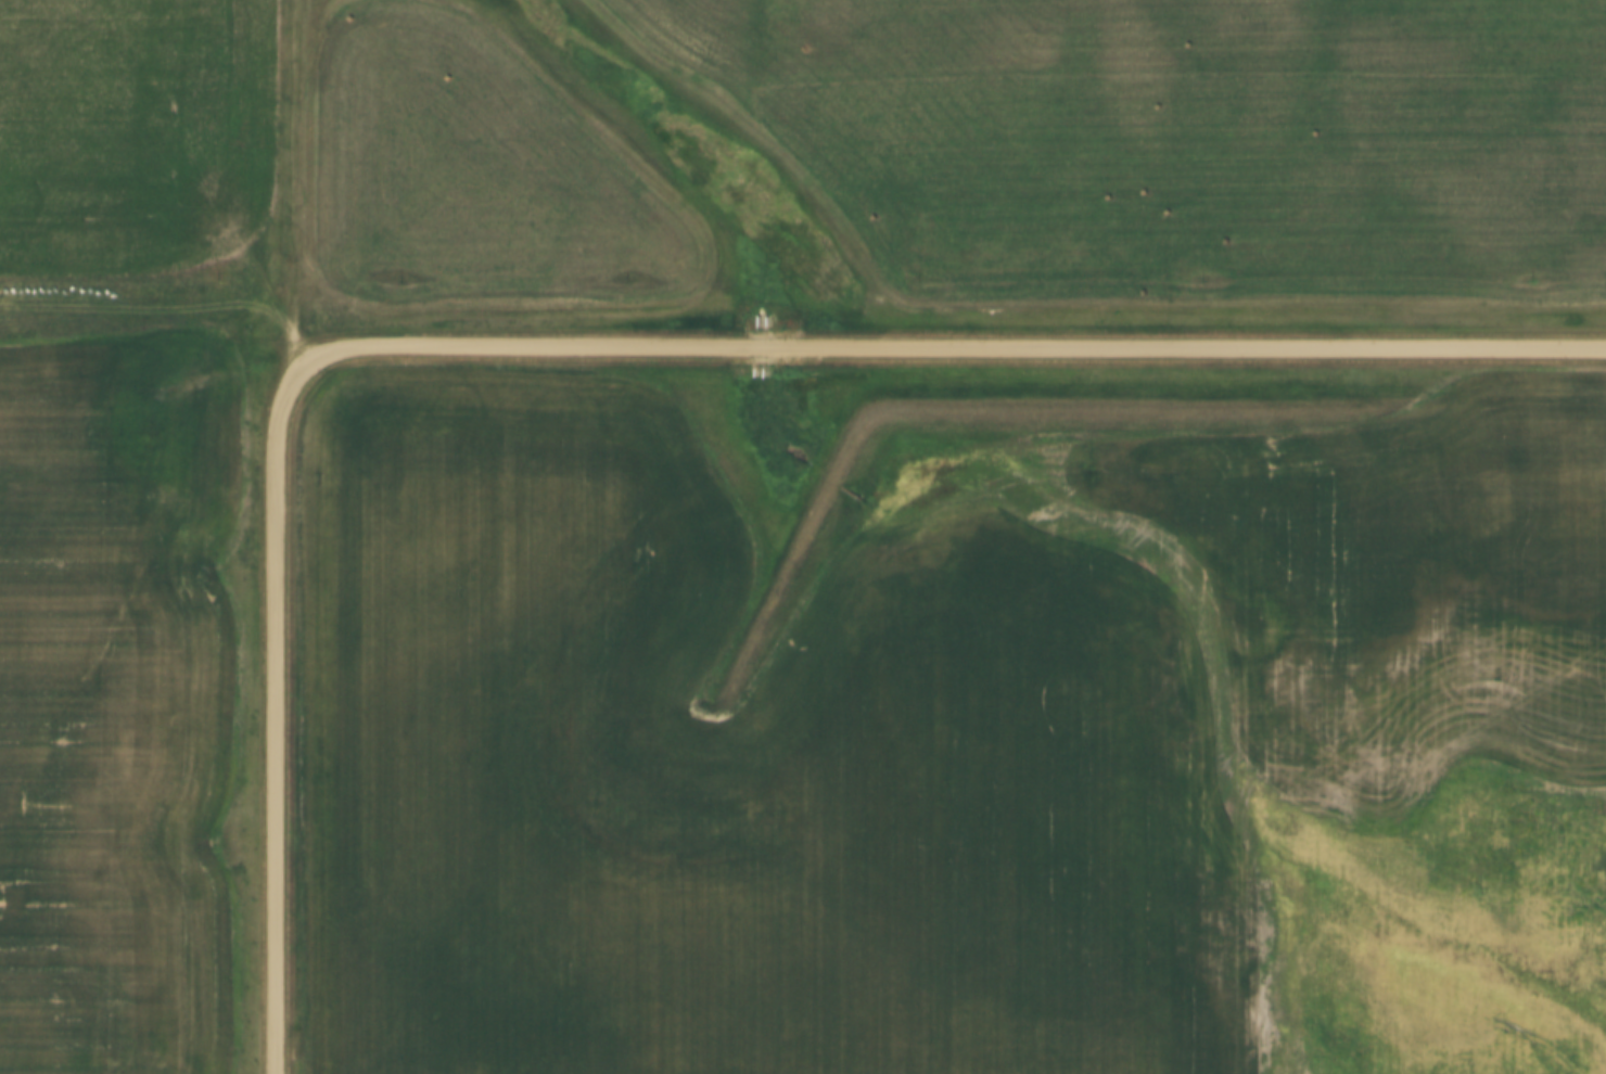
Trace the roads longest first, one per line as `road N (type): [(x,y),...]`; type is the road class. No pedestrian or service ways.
road 1 (residential): [(331,343),(1605,348)]
road 2 (residential): [(278,406),(270,440),(272,1073)]
road 3 (track): [(294,0),(293,201),(278,406)]

